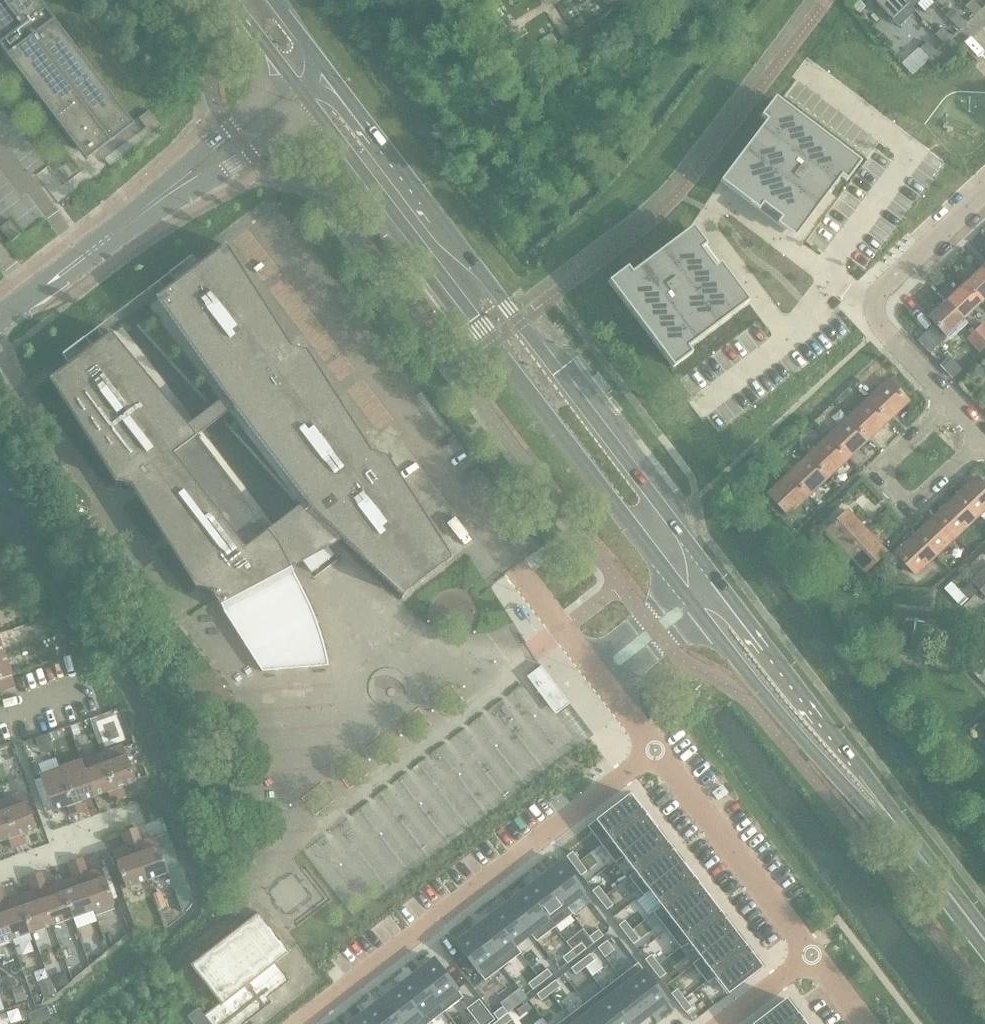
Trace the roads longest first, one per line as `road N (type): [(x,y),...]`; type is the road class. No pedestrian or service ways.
road 1 (residential): [(653,747),(297,1023)]
road 2 (tertiary): [(719,583),(512,306),(483,273),(441,251)]
road 3 (tertiary): [(441,251),(452,291),(680,590)]
road 4 (tertiary): [(895,827),(820,711),(719,583)]
road 5 (tertiary): [(702,617),(809,747),(895,827)]
road 6 (residential): [(951,398),(882,327),(875,304),(984,192)]
road 7 (residential): [(813,958),(653,747)]
road 8 (residential): [(951,398),(877,472),(914,511),(984,438)]
road 9 (unclassified): [(0,320),(153,204)]
road 10 (unclassified): [(293,79),(189,162),(153,204)]
road 11 (unclassified): [(153,204),(314,107)]
road 12 (tertiary): [(895,827),(984,946)]
road 13 (residential): [(600,675),(517,567)]
road 14 (tertiary): [(387,180),(329,73)]
road 15 (unclassified): [(680,590),(607,650),(600,675)]

